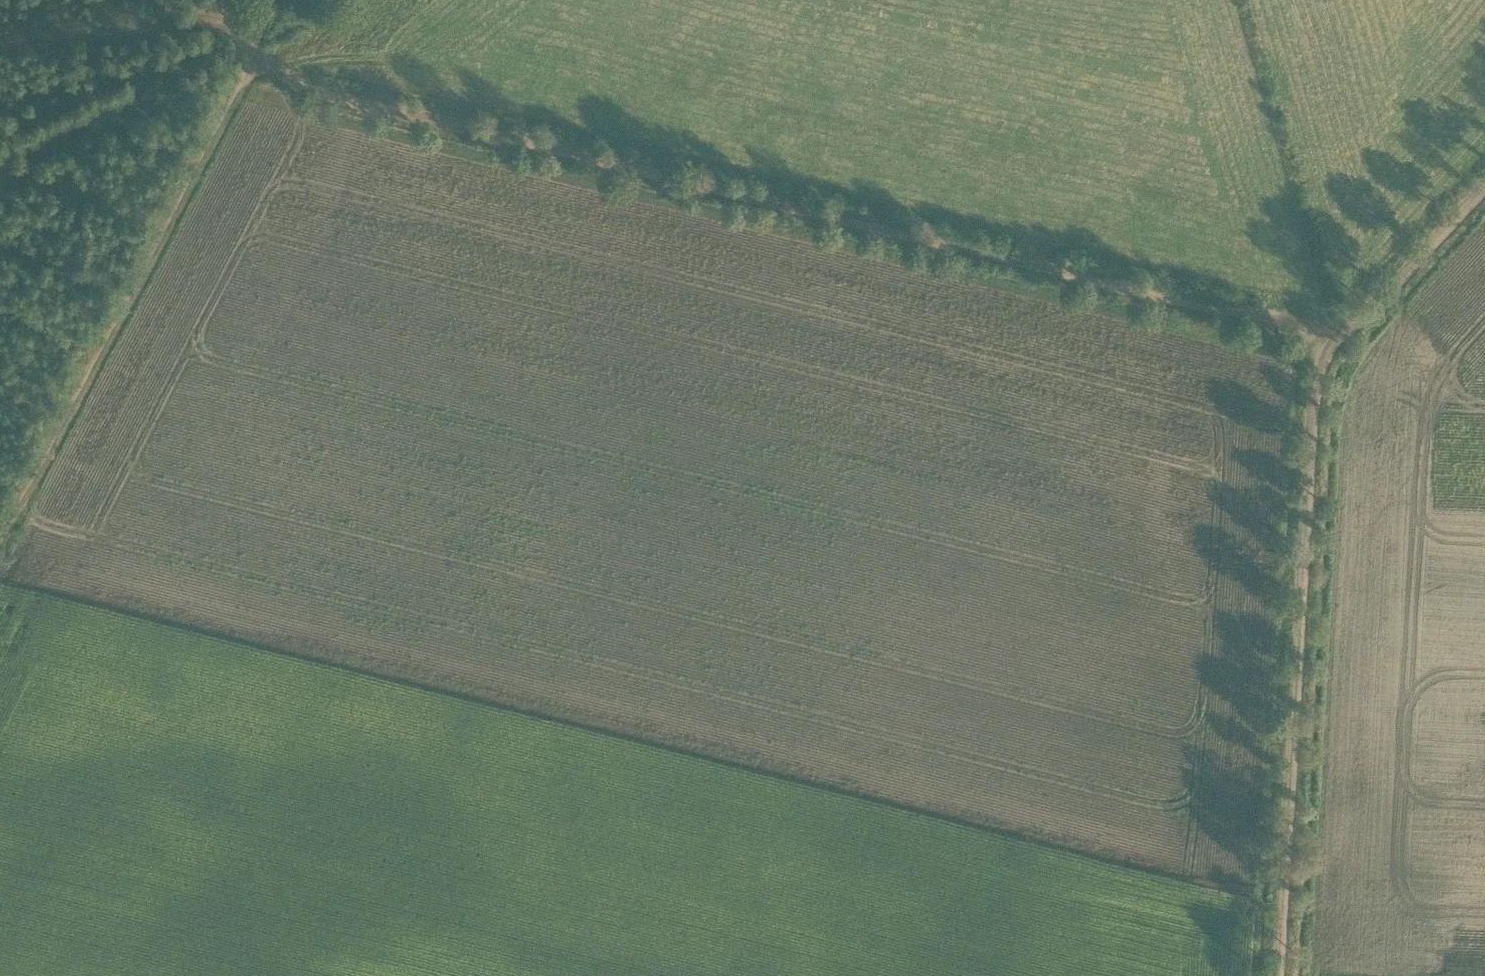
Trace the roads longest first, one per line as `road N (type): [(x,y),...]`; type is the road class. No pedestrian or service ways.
road 1 (track): [(1315,340),(1280,975)]
road 2 (track): [(249,55),(0,535)]
road 3 (track): [(1484,187),(1370,314),(1315,340)]
road 4 (track): [(0,37),(223,20)]

